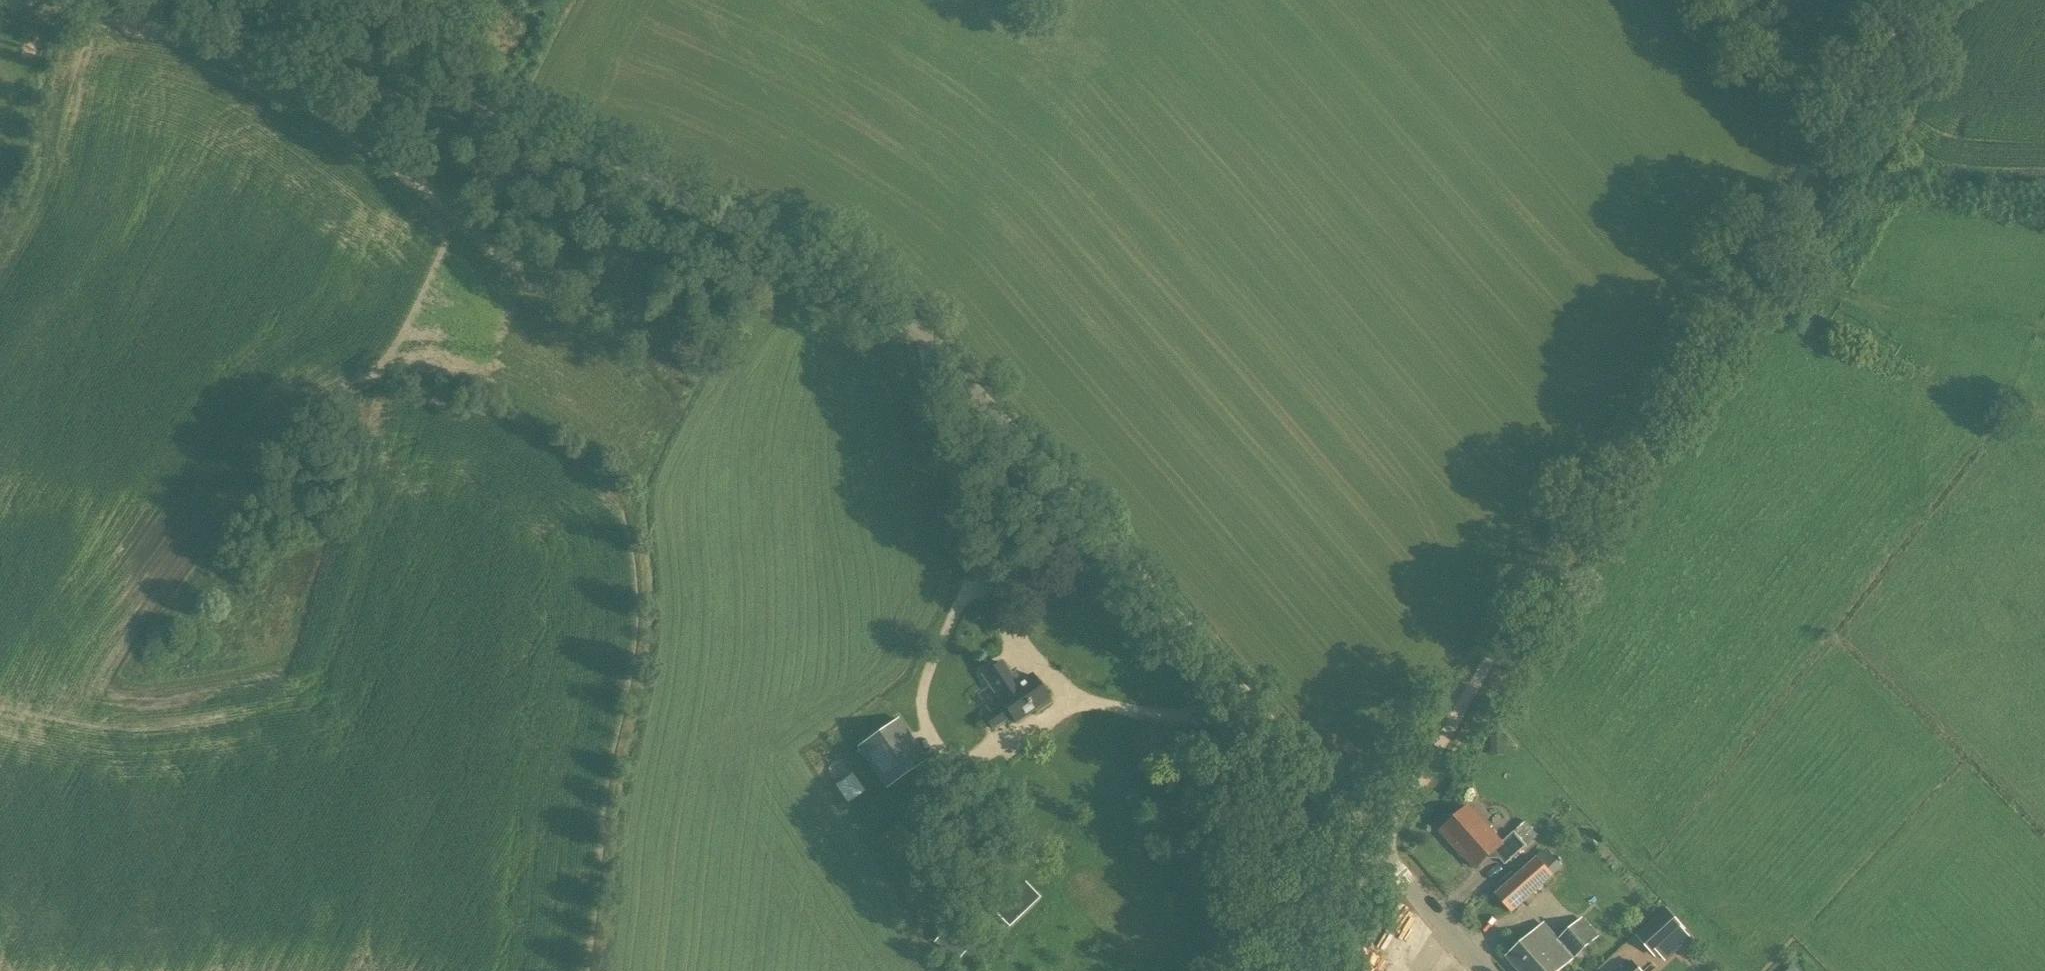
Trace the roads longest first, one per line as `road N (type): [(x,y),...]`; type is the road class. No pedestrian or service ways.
road 1 (tertiary): [(1485,970),(883,299),(252,0)]
road 2 (track): [(1919,0),(1609,468),(1296,970)]

